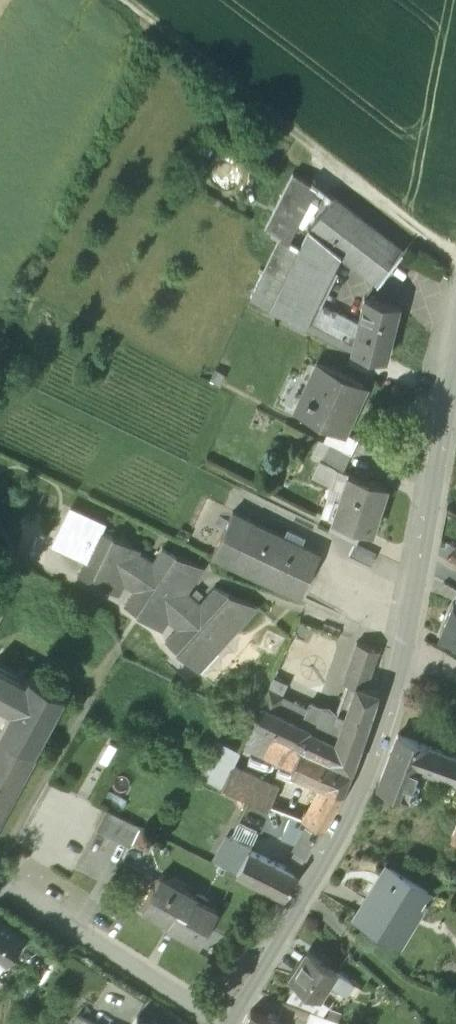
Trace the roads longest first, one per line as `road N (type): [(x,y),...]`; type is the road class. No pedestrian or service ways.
road 1 (track): [(122,0),(455,266)]
road 2 (unclassified): [(222,1023),(344,808),(399,650)]
road 3 (unclassified): [(399,650),(455,354)]

